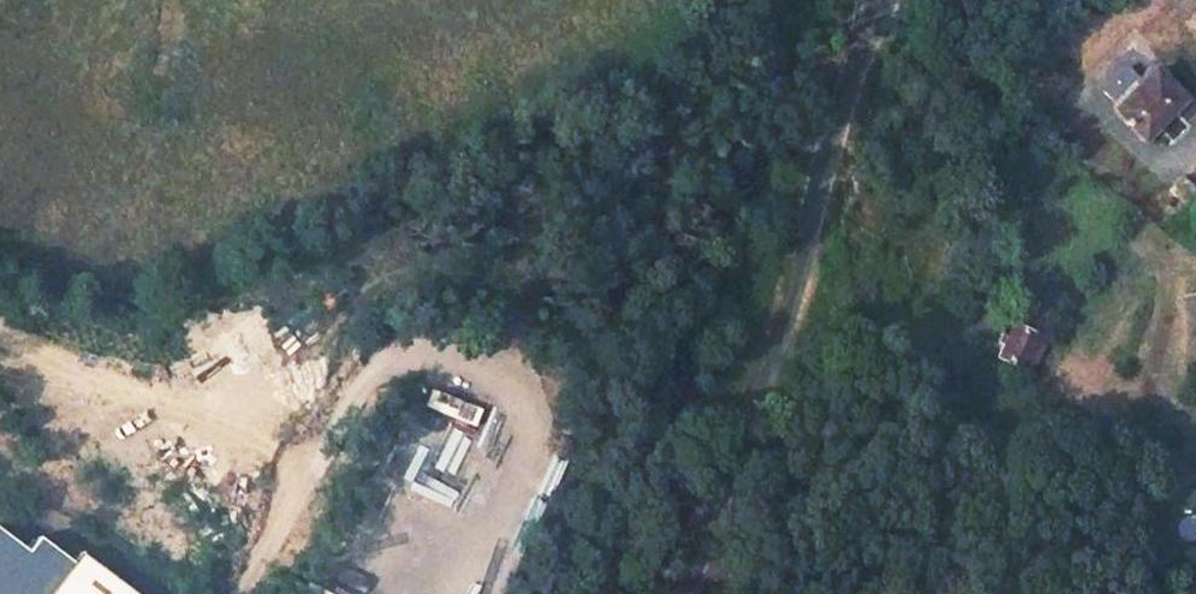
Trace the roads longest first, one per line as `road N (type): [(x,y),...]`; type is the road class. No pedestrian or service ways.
road 1 (residential): [(901,0),(687,593)]

